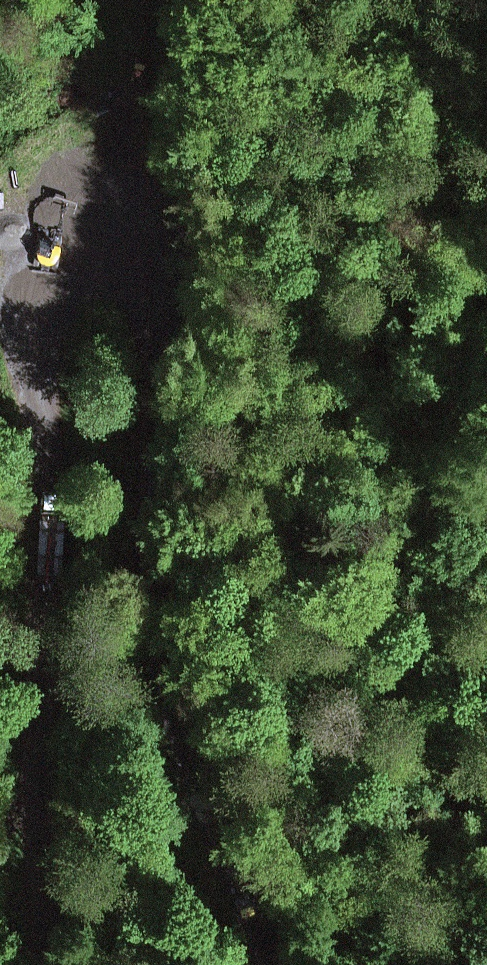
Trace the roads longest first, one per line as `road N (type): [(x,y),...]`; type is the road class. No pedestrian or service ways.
road 1 (track): [(47,964),(48,630),(60,511),(56,453),(29,366),(26,300),(48,263),(111,244)]
road 2 (track): [(111,244),(135,250),(151,266),(161,308),(153,530),(159,621),(198,766),(275,964)]
road 3 (track): [(111,244),(127,109),(163,0)]

